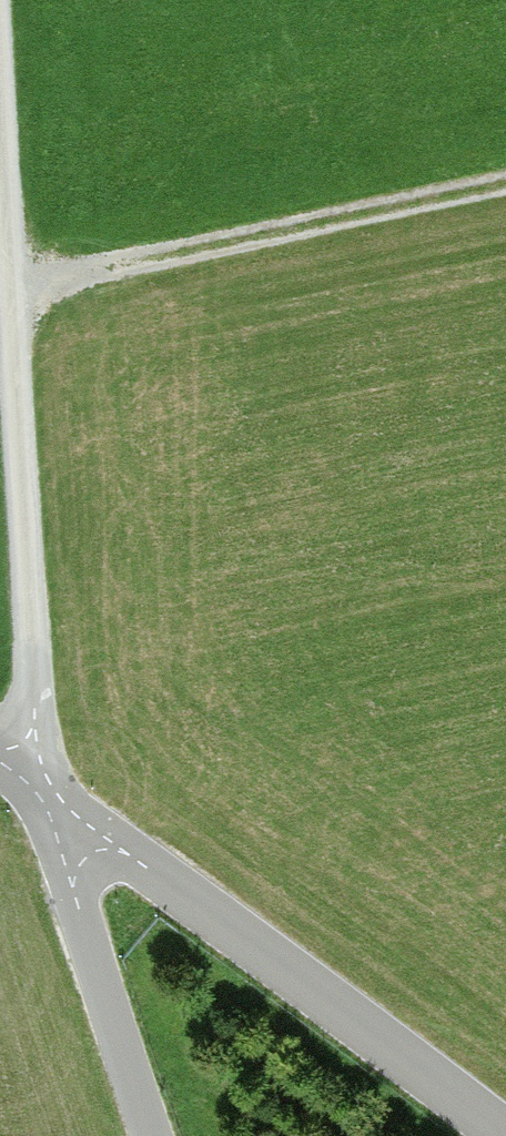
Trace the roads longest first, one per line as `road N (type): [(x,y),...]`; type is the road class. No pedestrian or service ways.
road 1 (track): [(45,792),(0,119)]
road 2 (residential): [(499,1135),(45,792)]
road 3 (track): [(505,181),(9,288)]
road 4 (unclassified): [(45,792),(152,1135)]

